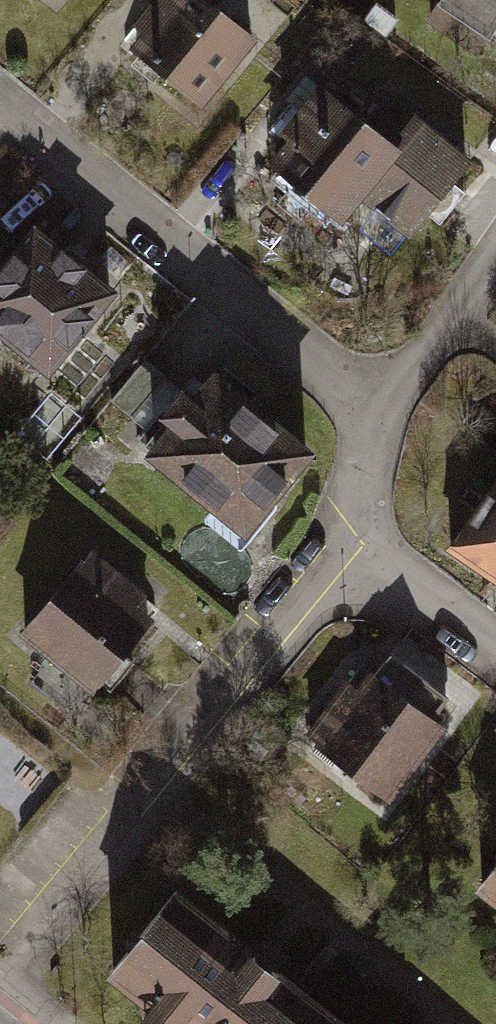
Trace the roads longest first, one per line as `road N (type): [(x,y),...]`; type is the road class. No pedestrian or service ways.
road 1 (residential): [(0,980),(345,544)]
road 2 (residential): [(382,418),(0,104)]
road 3 (residential): [(382,418),(495,249)]
road 4 (residential): [(495,659),(345,544)]
road 5 (residential): [(345,544),(382,418)]

